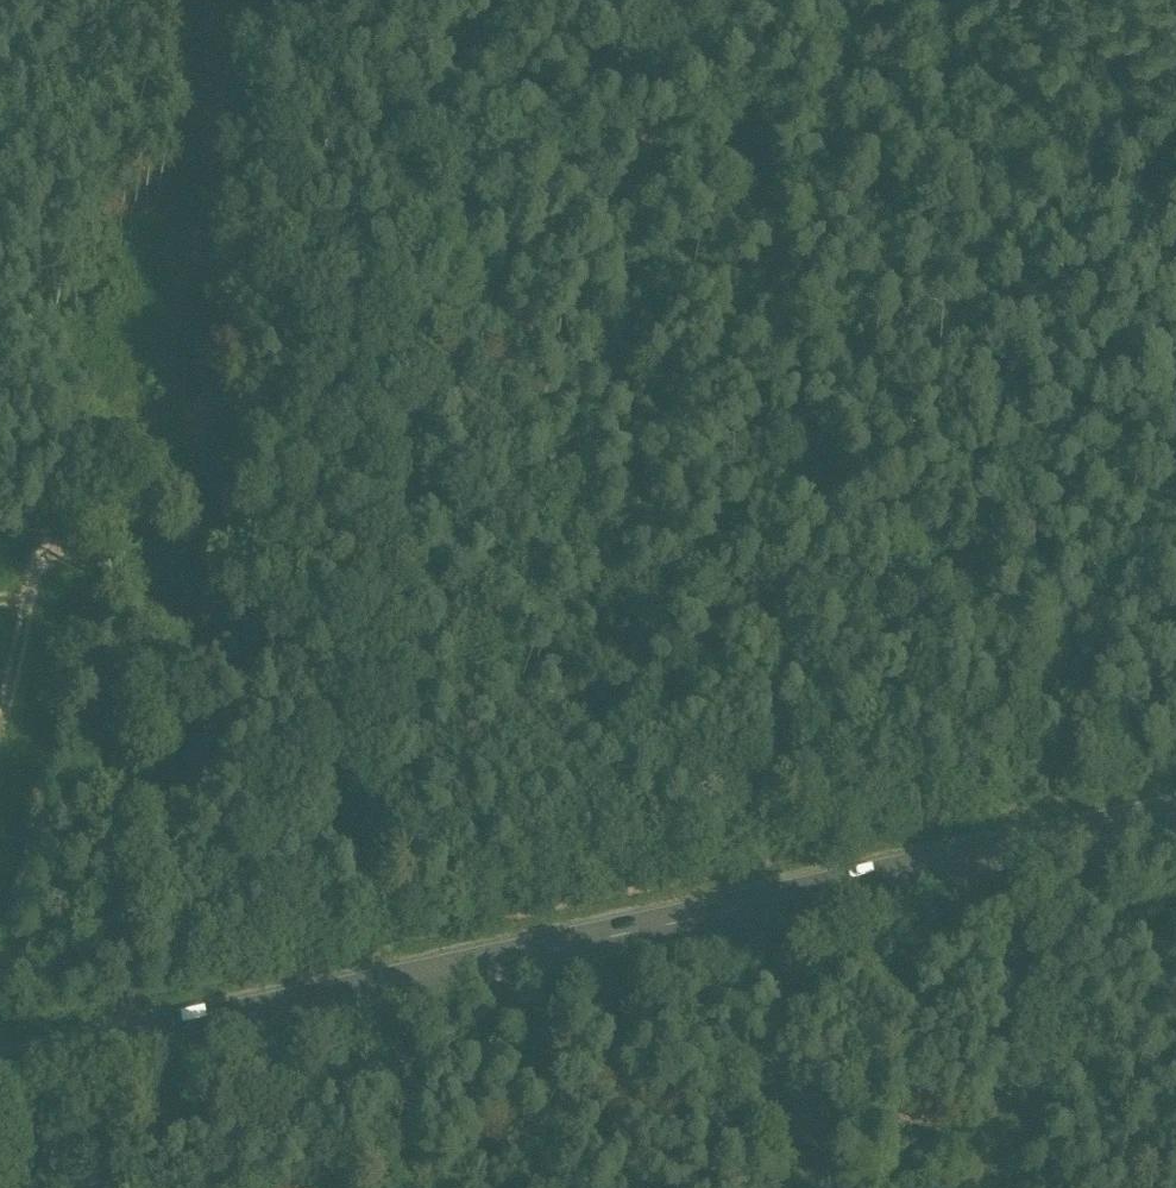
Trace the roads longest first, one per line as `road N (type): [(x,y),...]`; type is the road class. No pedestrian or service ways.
road 1 (secondary): [(0,1069),(1175,812)]

